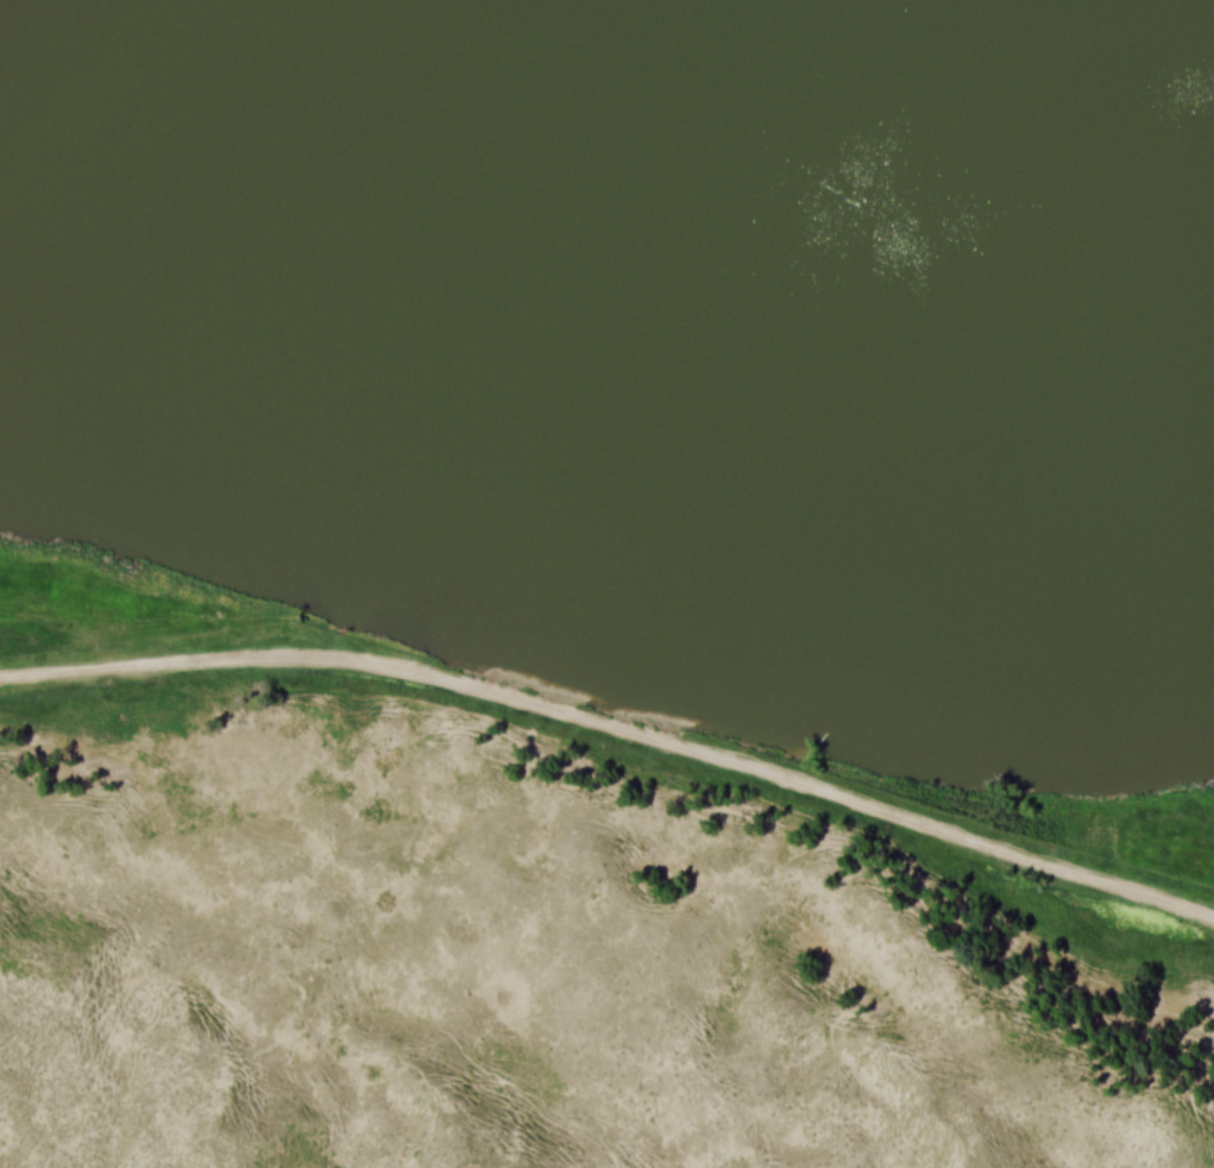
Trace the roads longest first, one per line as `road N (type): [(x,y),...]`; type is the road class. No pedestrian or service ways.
road 1 (residential): [(1213,939),(806,798),(455,693),(354,674),(224,672),(0,694)]

